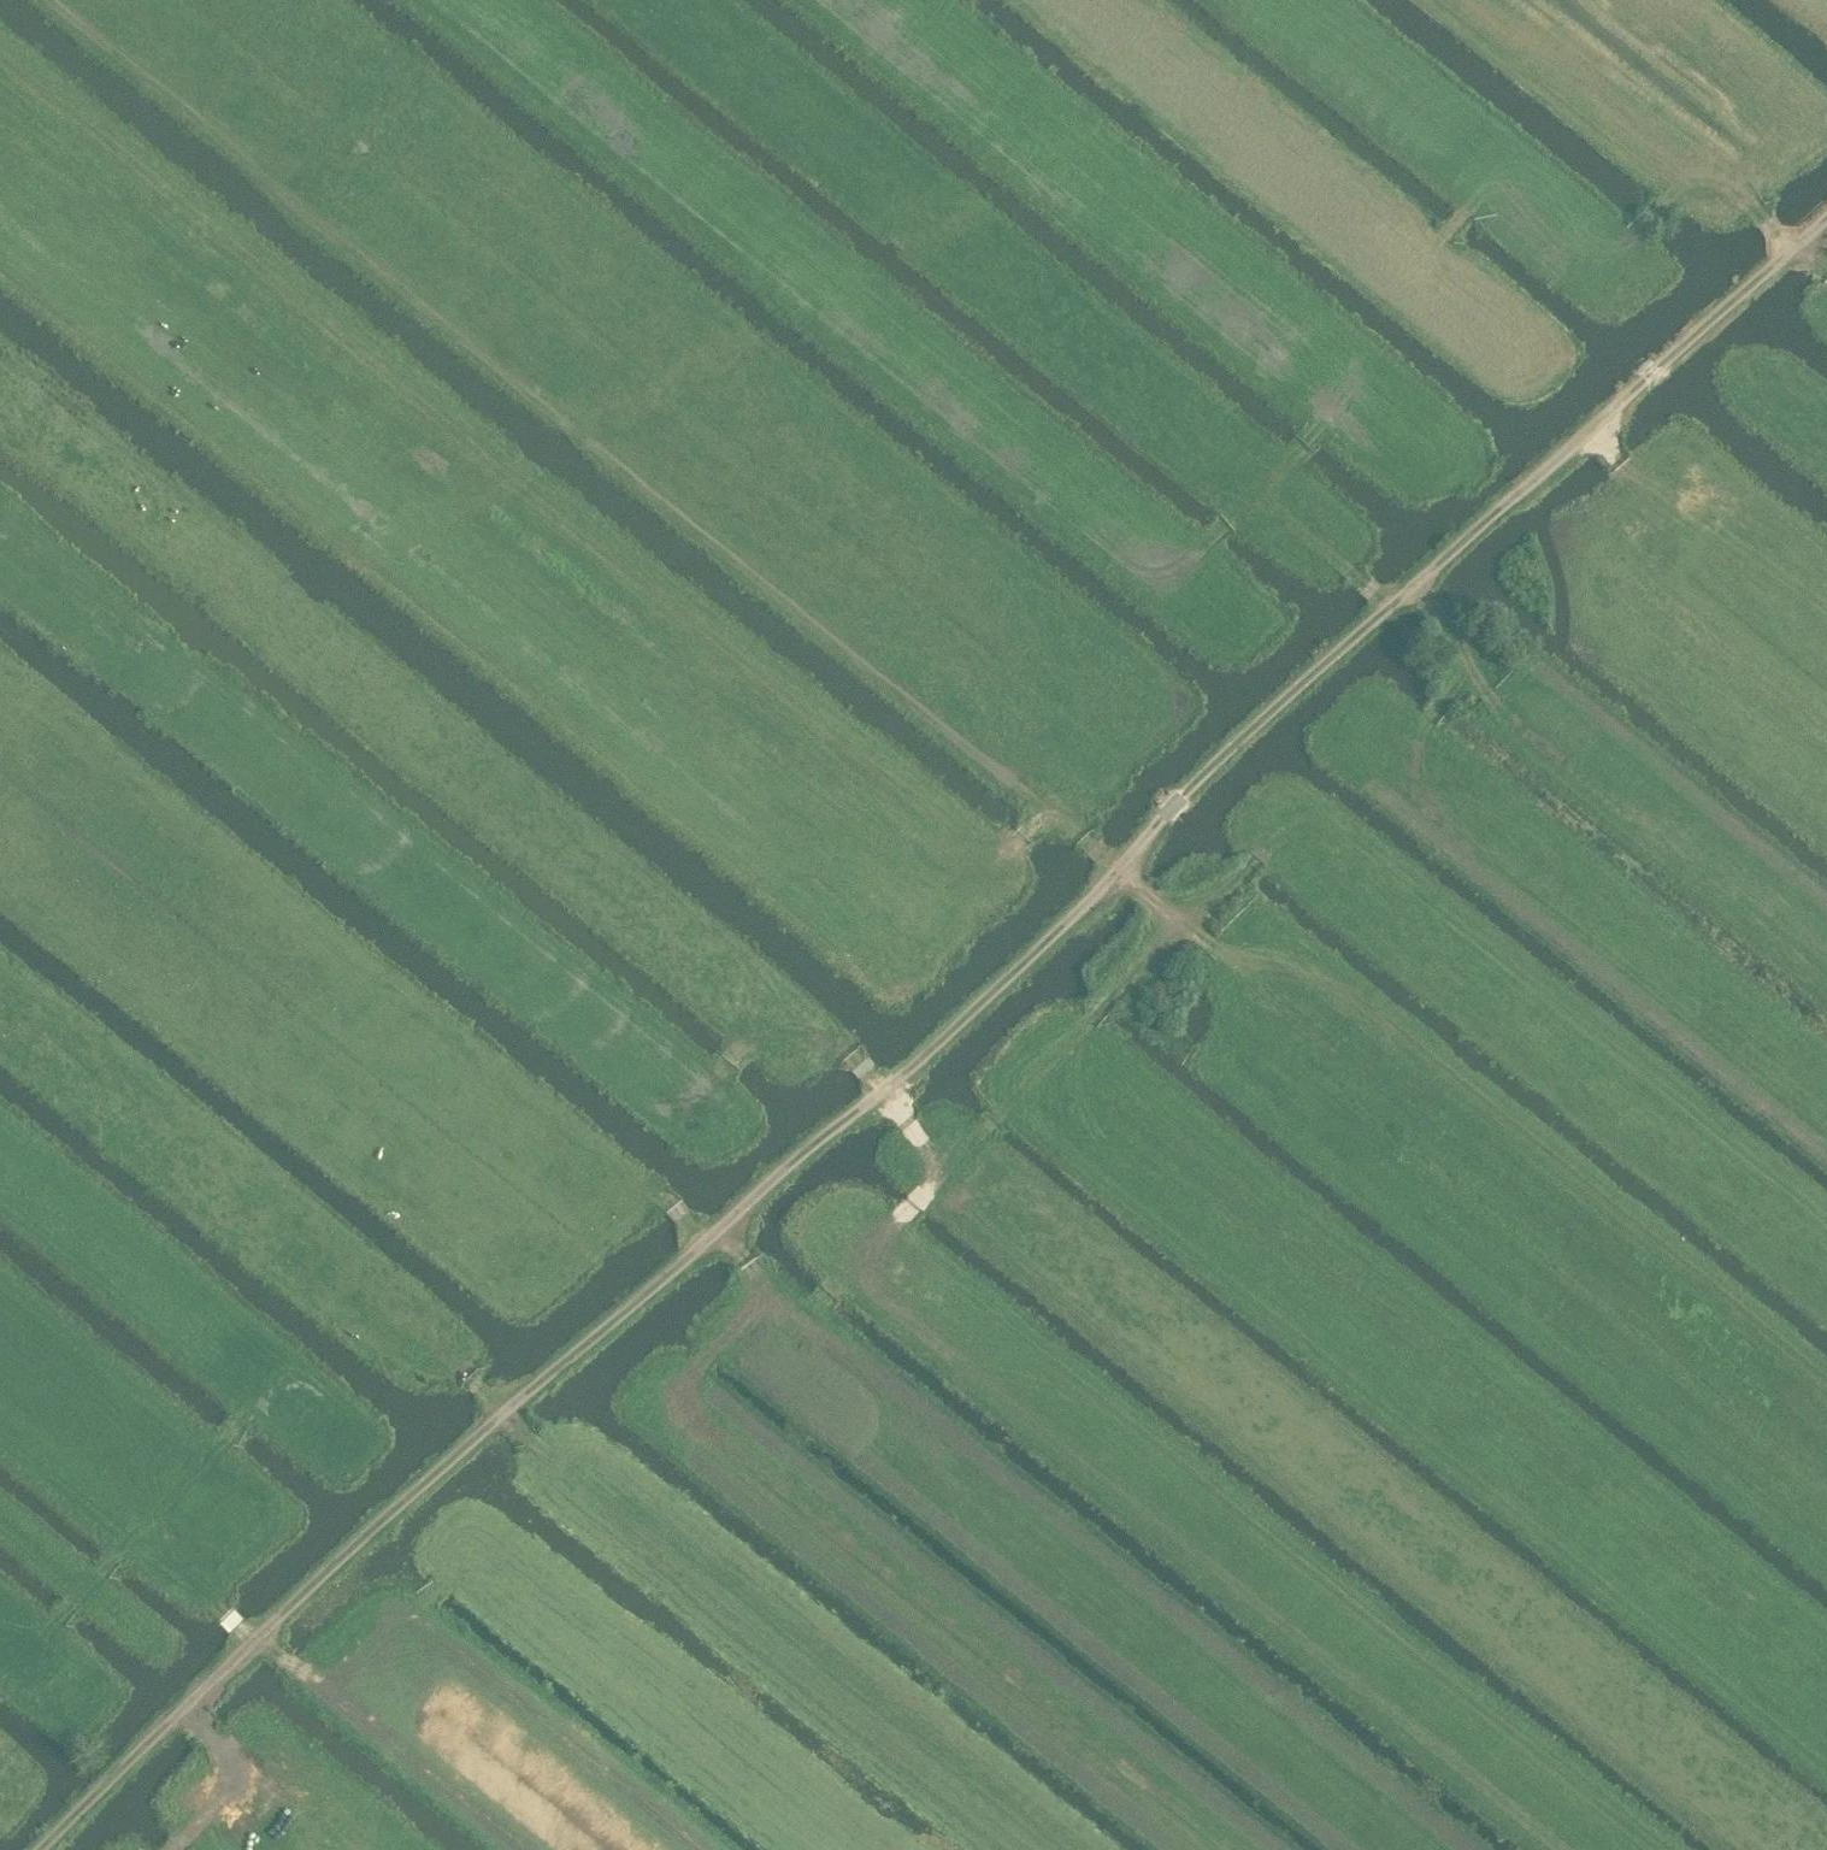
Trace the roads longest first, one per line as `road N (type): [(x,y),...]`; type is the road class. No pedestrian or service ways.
road 1 (unclassified): [(45,1849),(419,1484),(903,1072),(1069,921),(1155,826),(1379,611),(1826,218)]
road 2 (track): [(1050,813),(46,0)]
road 3 (track): [(255,1405),(0,1684)]
road 4 (track): [(175,1849),(247,1769),(185,1707)]
road 5 (track): [(1121,868),(1050,813),(998,864)]
road 6 (track): [(135,1537),(257,1637)]
road 7 (track): [(1412,582),(1469,647),(1490,691)]

